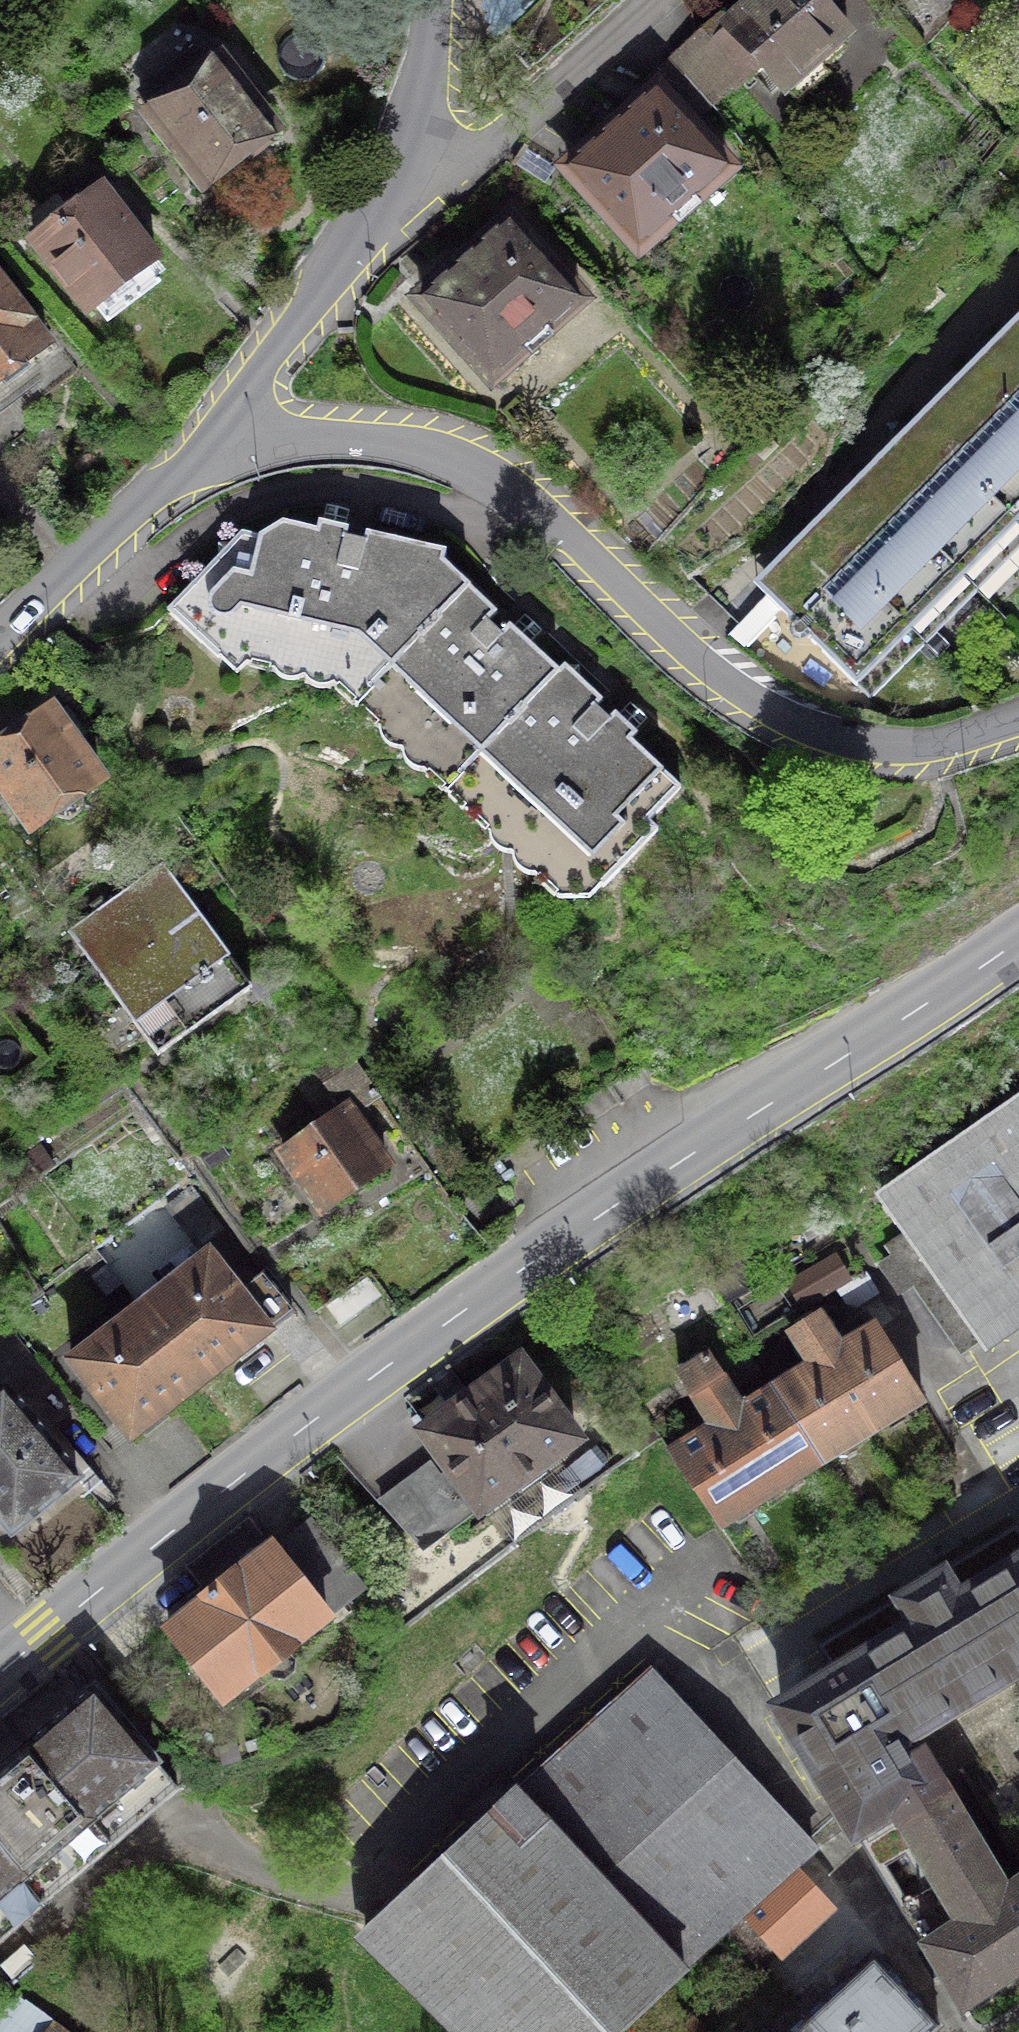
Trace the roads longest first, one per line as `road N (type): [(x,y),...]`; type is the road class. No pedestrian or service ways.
road 1 (primary): [(0,1673),(436,1340),(1018,942)]
road 2 (residential): [(212,438),(369,444),(460,459),(532,496),(747,694),(861,747),(934,749),(1018,727)]
road 3 (residential): [(212,438),(403,163)]
road 4 (residential): [(654,0),(490,150),(403,163)]
road 5 (residential): [(0,647),(212,438)]
road 6 (residential): [(403,163),(426,97),(435,0)]

